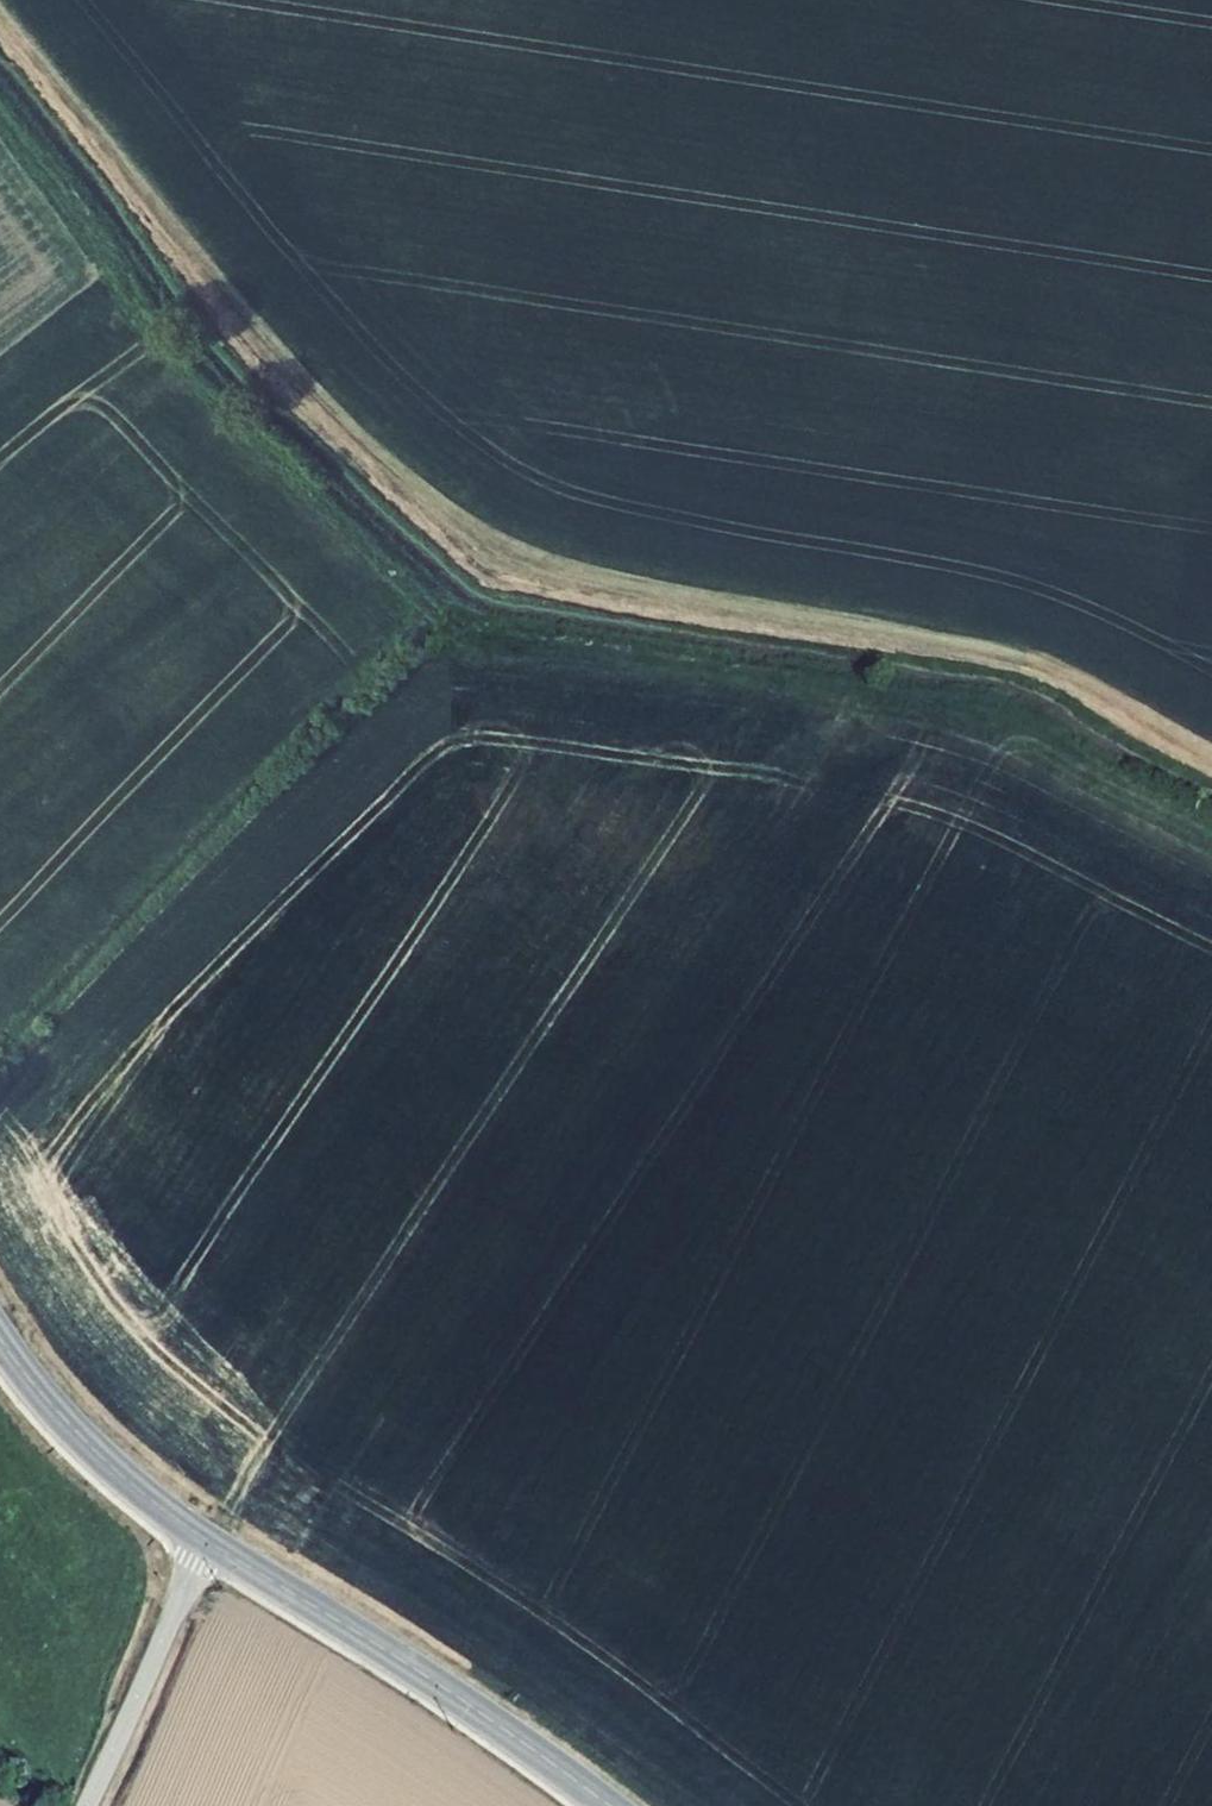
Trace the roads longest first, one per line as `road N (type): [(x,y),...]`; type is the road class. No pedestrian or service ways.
road 1 (tertiary): [(206,1537),(467,1701),(614,1805)]
road 2 (unclassified): [(87,1805),(206,1537)]
road 3 (tertiary): [(0,1342),(85,1443),(206,1537)]

